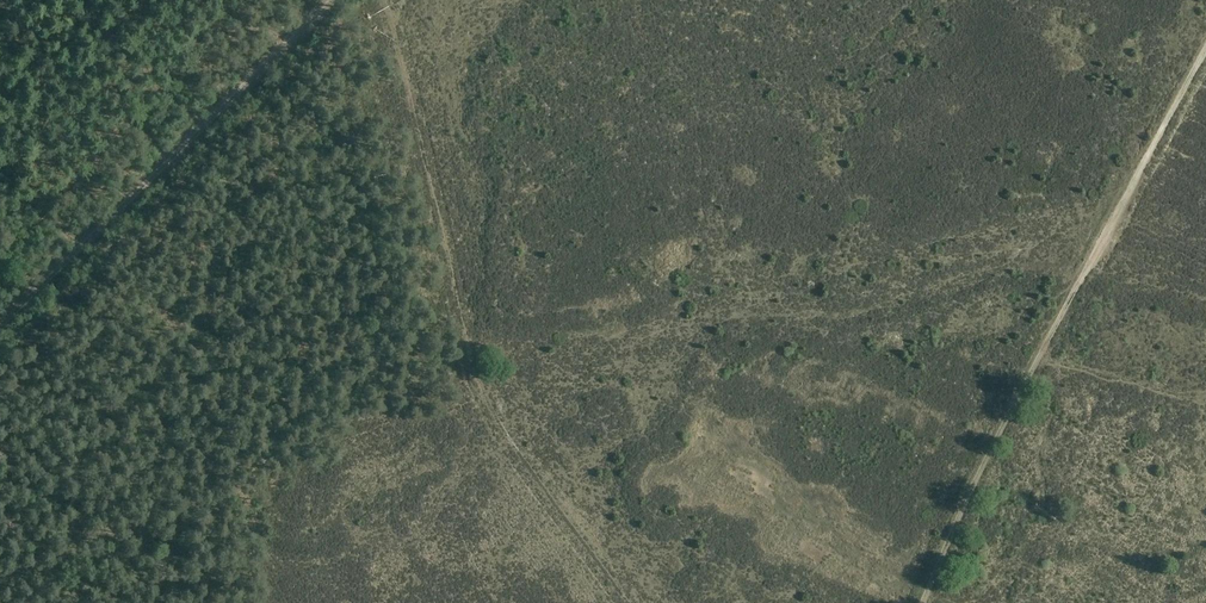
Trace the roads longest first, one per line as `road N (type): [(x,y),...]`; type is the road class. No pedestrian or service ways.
road 1 (track): [(636,602),(493,399),(468,337),(389,0)]
road 2 (track): [(922,602),(983,465),(1205,49)]
road 3 (track): [(0,325),(336,0)]

